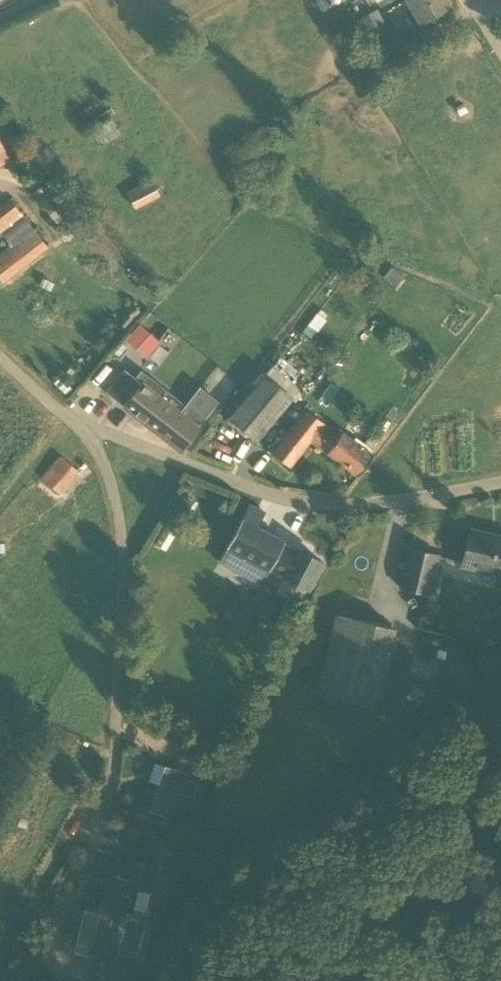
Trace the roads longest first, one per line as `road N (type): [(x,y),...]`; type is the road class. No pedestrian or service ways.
road 1 (unclassified): [(90,434),(293,500),(399,502),(500,482)]
road 2 (unclassified): [(109,804),(124,639),(122,541),(90,434)]
road 3 (track): [(32,898),(64,843),(109,804)]

